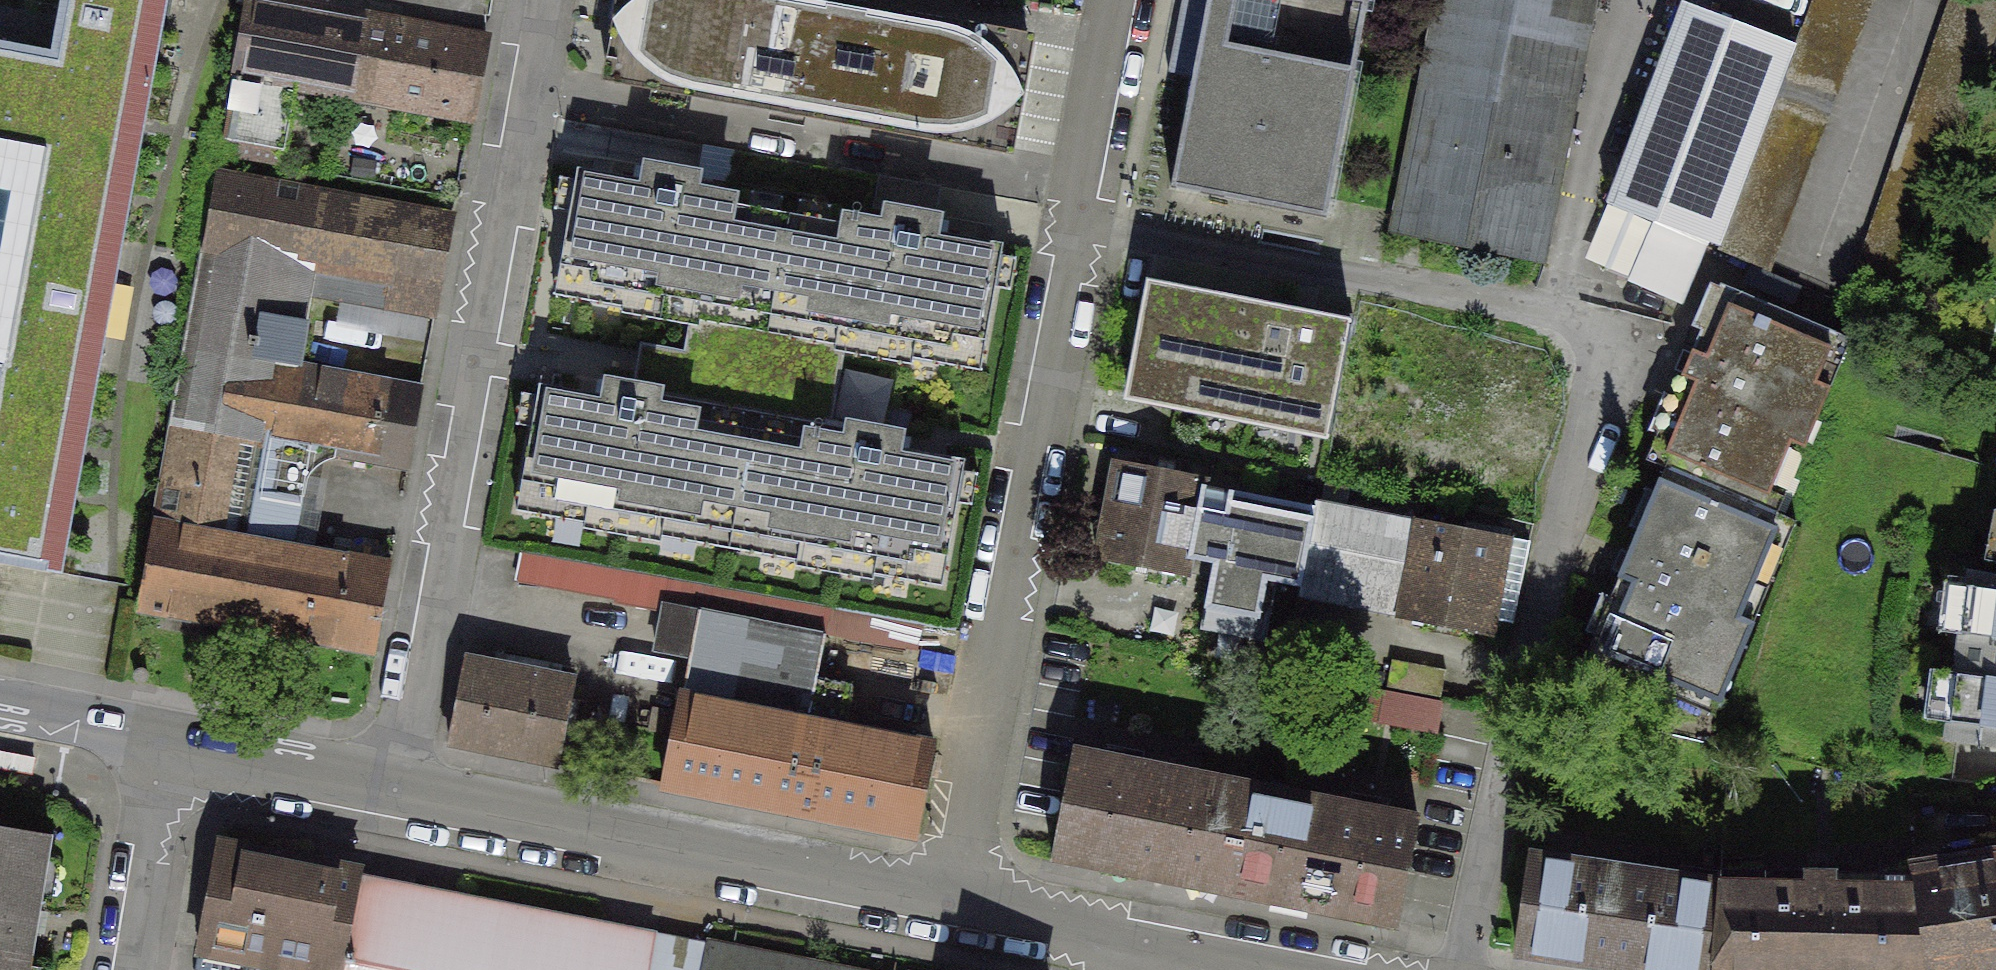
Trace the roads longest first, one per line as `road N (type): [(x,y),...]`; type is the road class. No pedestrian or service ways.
road 1 (residential): [(1126,0),(954,904)]
road 2 (residential): [(399,785),(541,0)]
road 3 (residential): [(1466,969),(1606,317)]
road 4 (residential): [(399,785),(954,904)]
road 5 (residential): [(163,737),(399,785)]
road 6 (residential): [(163,737),(130,969)]
road 7 (residential): [(954,904),(1132,943)]
road 8 (residential): [(0,705),(163,737)]
road 9 (residential): [(1132,943),(1262,969)]

